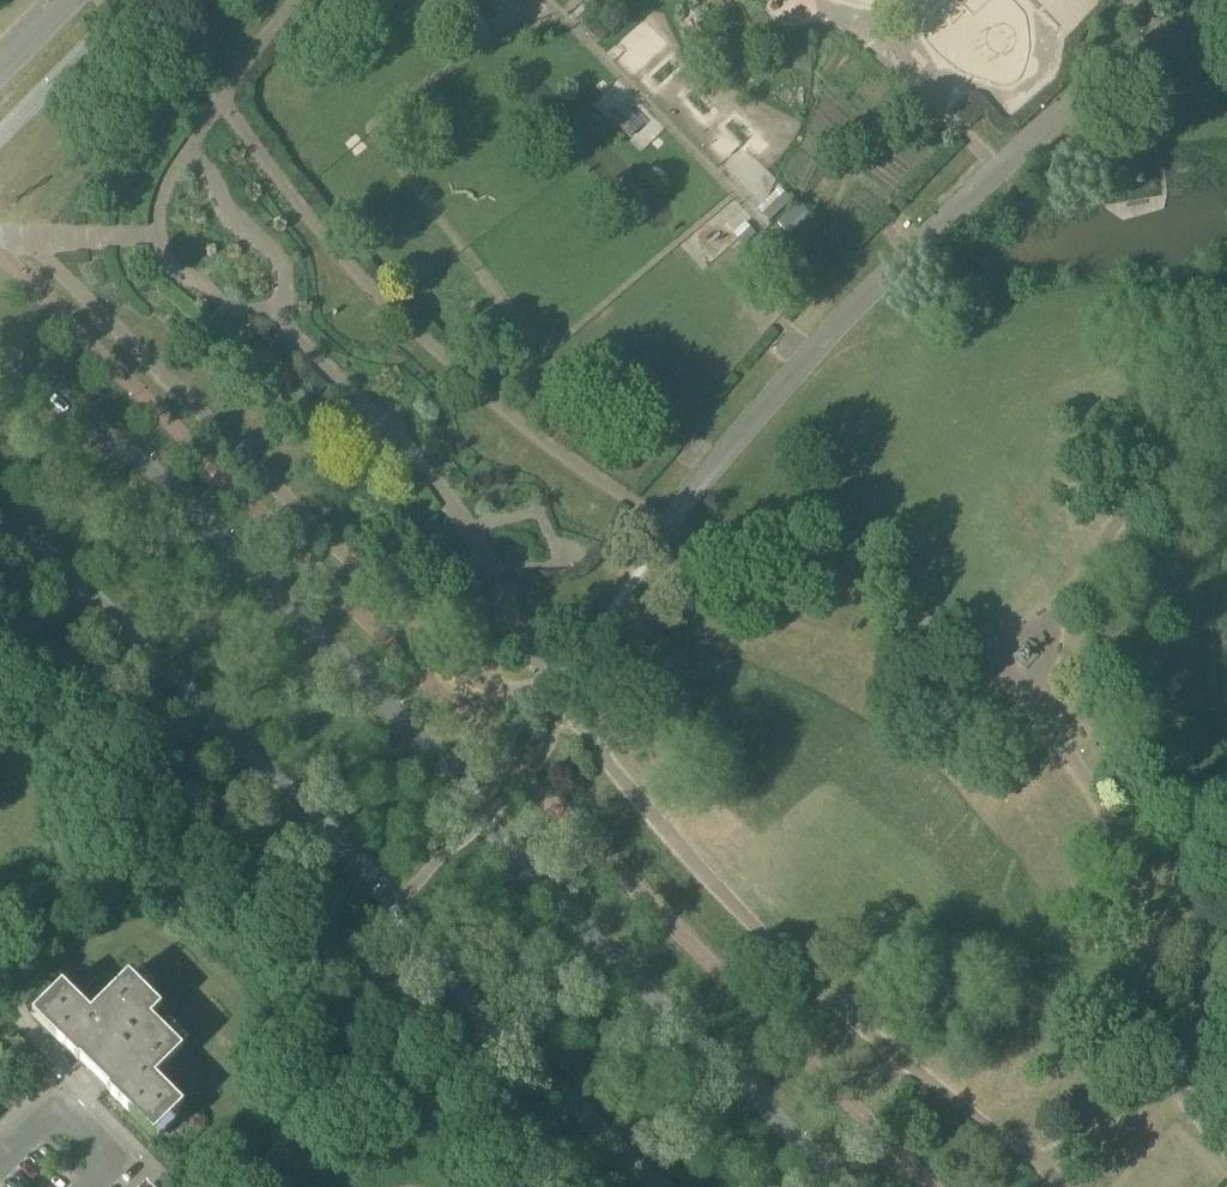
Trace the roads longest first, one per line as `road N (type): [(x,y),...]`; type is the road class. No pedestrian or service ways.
road 1 (tertiary): [(843,1186),(512,857),(460,777),(180,494),(86,426),(0,348)]
road 2 (tertiary): [(0,526),(42,550),(361,865),(417,949),(658,1186)]
road 3 (residential): [(93,1186),(117,1164),(56,1110),(0,1166)]

